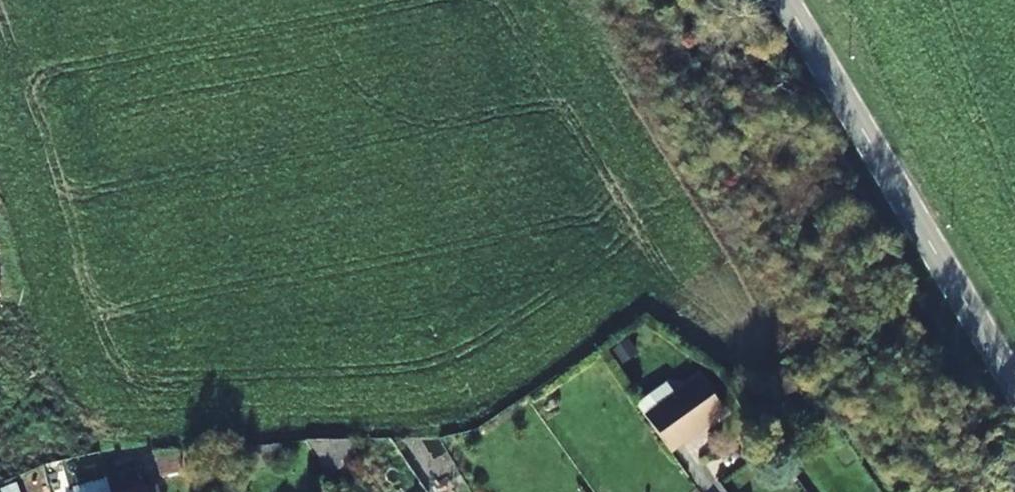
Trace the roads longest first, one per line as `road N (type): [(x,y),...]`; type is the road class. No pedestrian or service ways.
road 1 (unclassified): [(1014,386),(789,0)]

